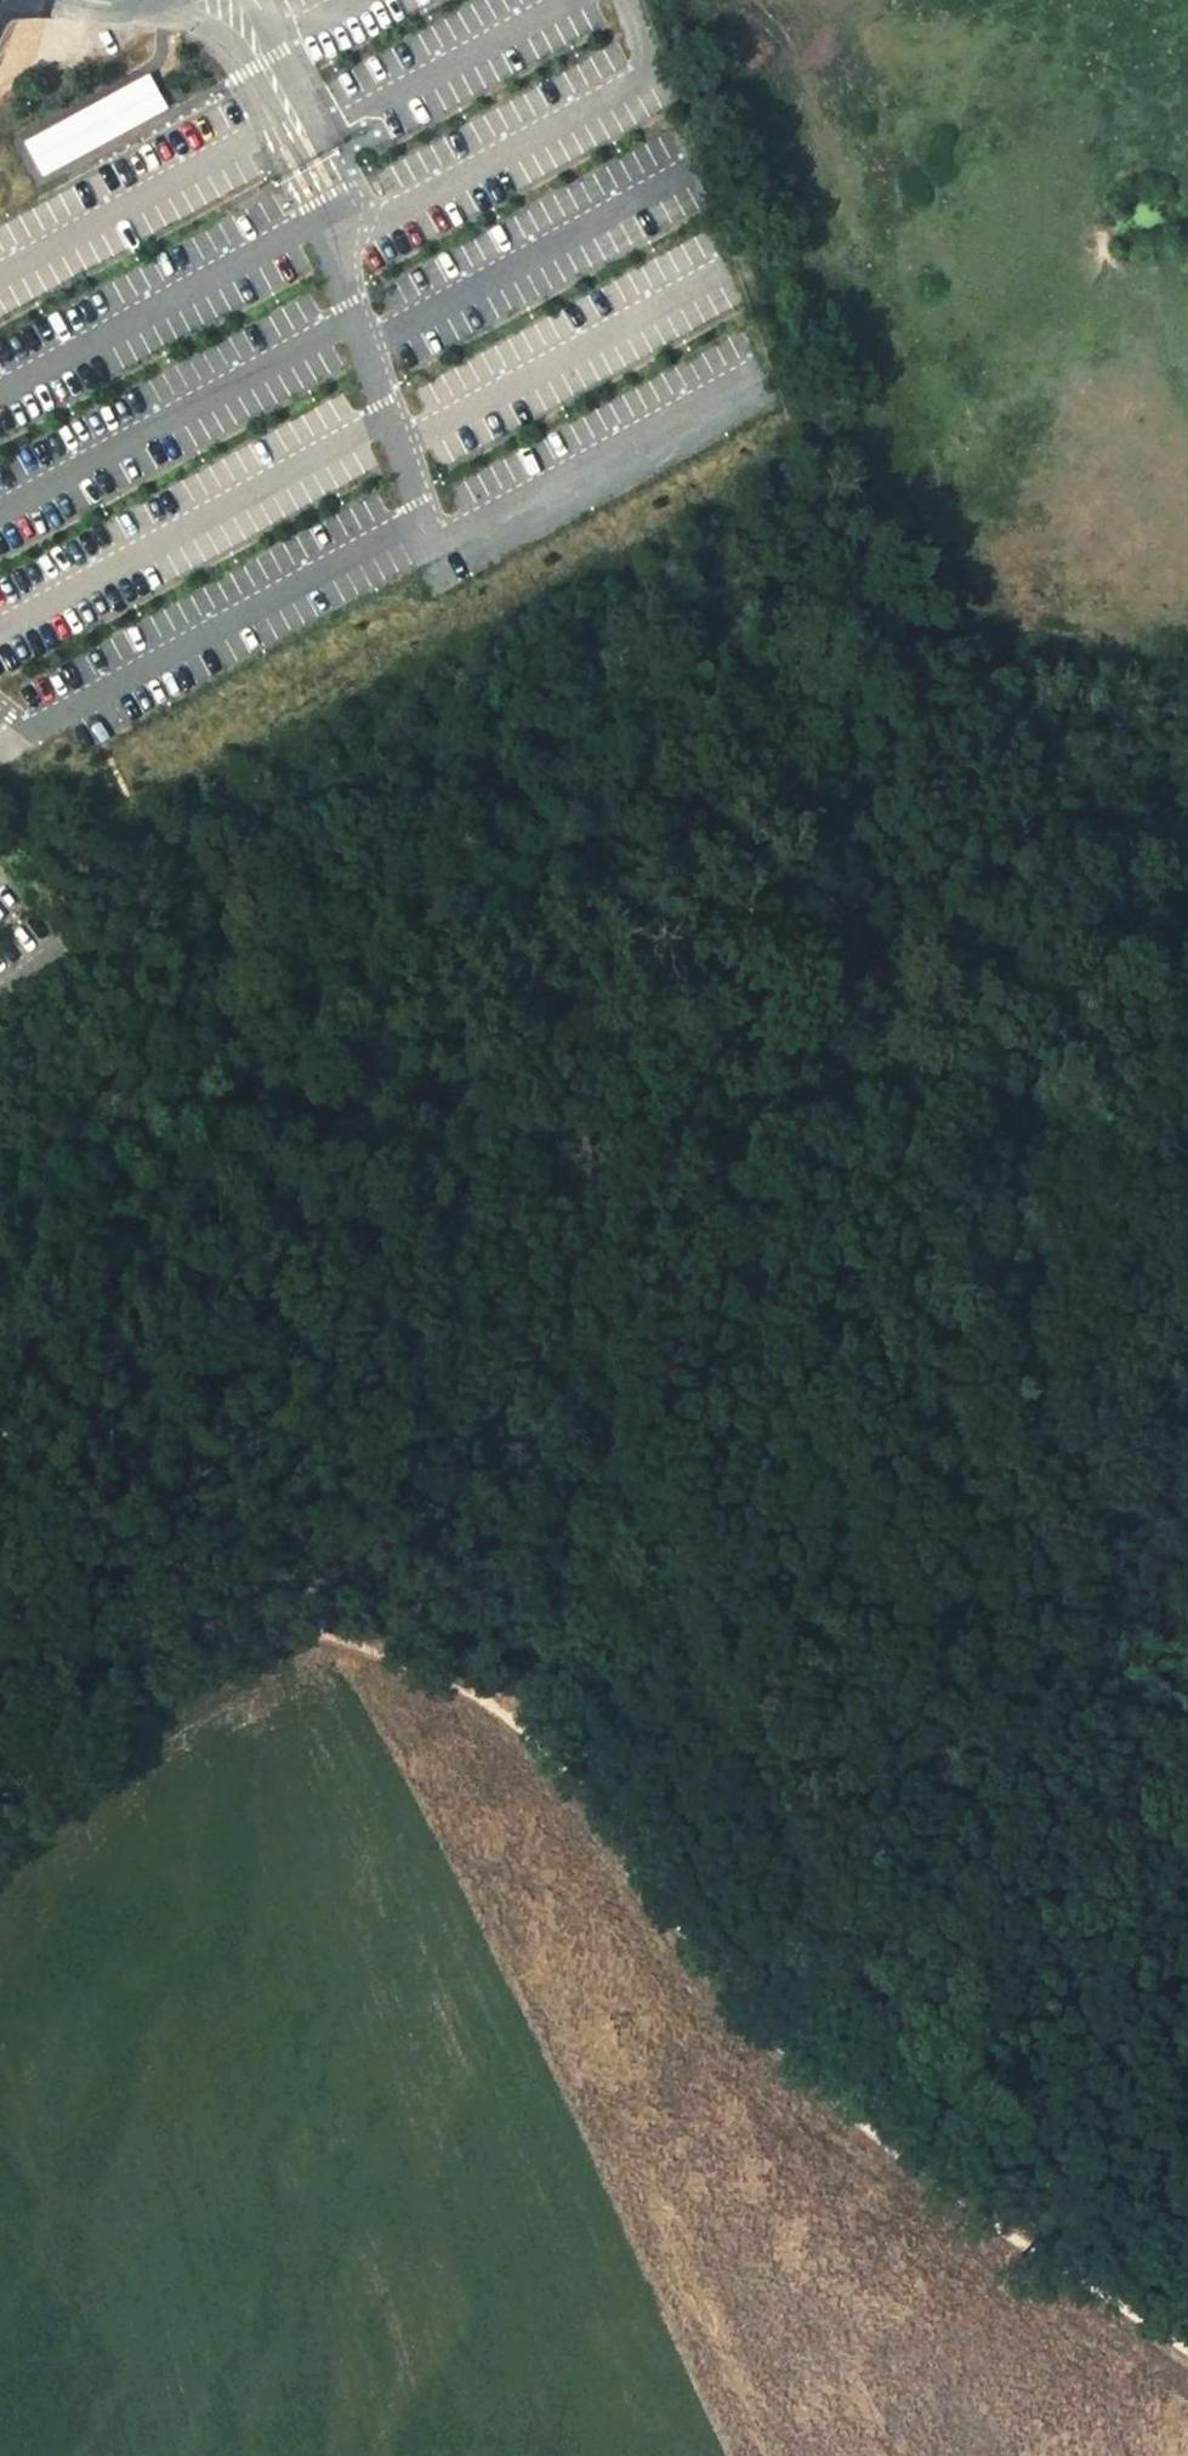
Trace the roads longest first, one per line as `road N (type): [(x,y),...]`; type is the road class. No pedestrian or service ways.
road 1 (track): [(1187,2343),(926,2170),(747,2017),(620,1853),(577,1764),(494,1695),(373,1638),(285,1626)]
road 2 (track): [(285,1626),(212,1645),(144,1687),(0,1836)]

